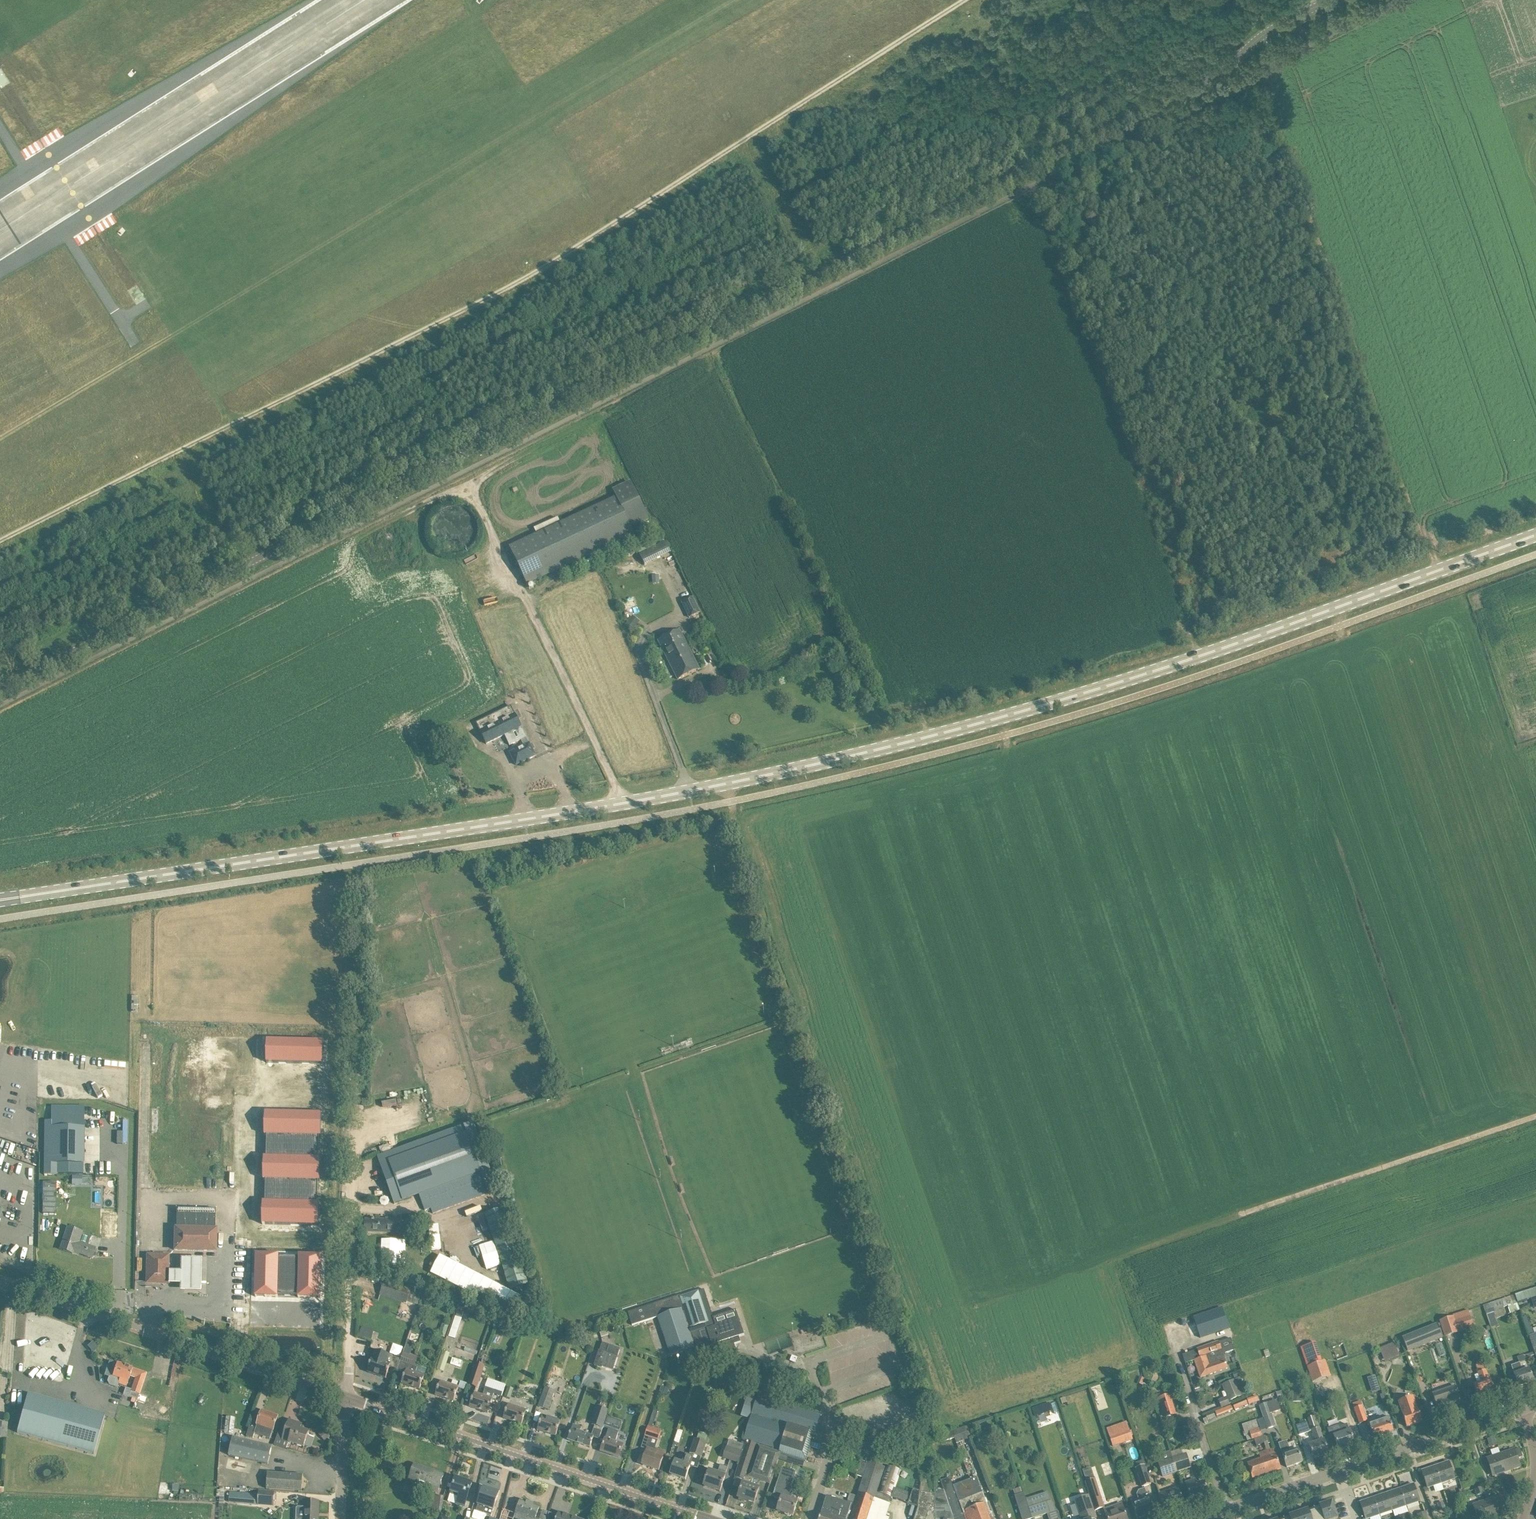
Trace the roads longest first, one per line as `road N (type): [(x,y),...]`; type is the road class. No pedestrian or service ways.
road 1 (primary): [(20,897),(619,803),(854,755),(1086,693),(1535,535)]
road 2 (track): [(966,0),(523,280),(0,541)]
road 3 (unclassified): [(345,1397),(357,863)]
road 4 (tertiary): [(704,1518),(345,1397)]
road 5 (tertiary): [(345,1397),(0,1281)]
road 6 (unclassified): [(1227,1510),(1524,1410)]
road 7 (track): [(1242,1214),(1535,1116)]
road 8 (residential): [(1227,1510),(1178,1360)]
road 9 (track): [(754,135),(826,272)]
road 10 (track): [(239,567),(180,451)]
road 11 (residential): [(341,1518),(345,1397)]

